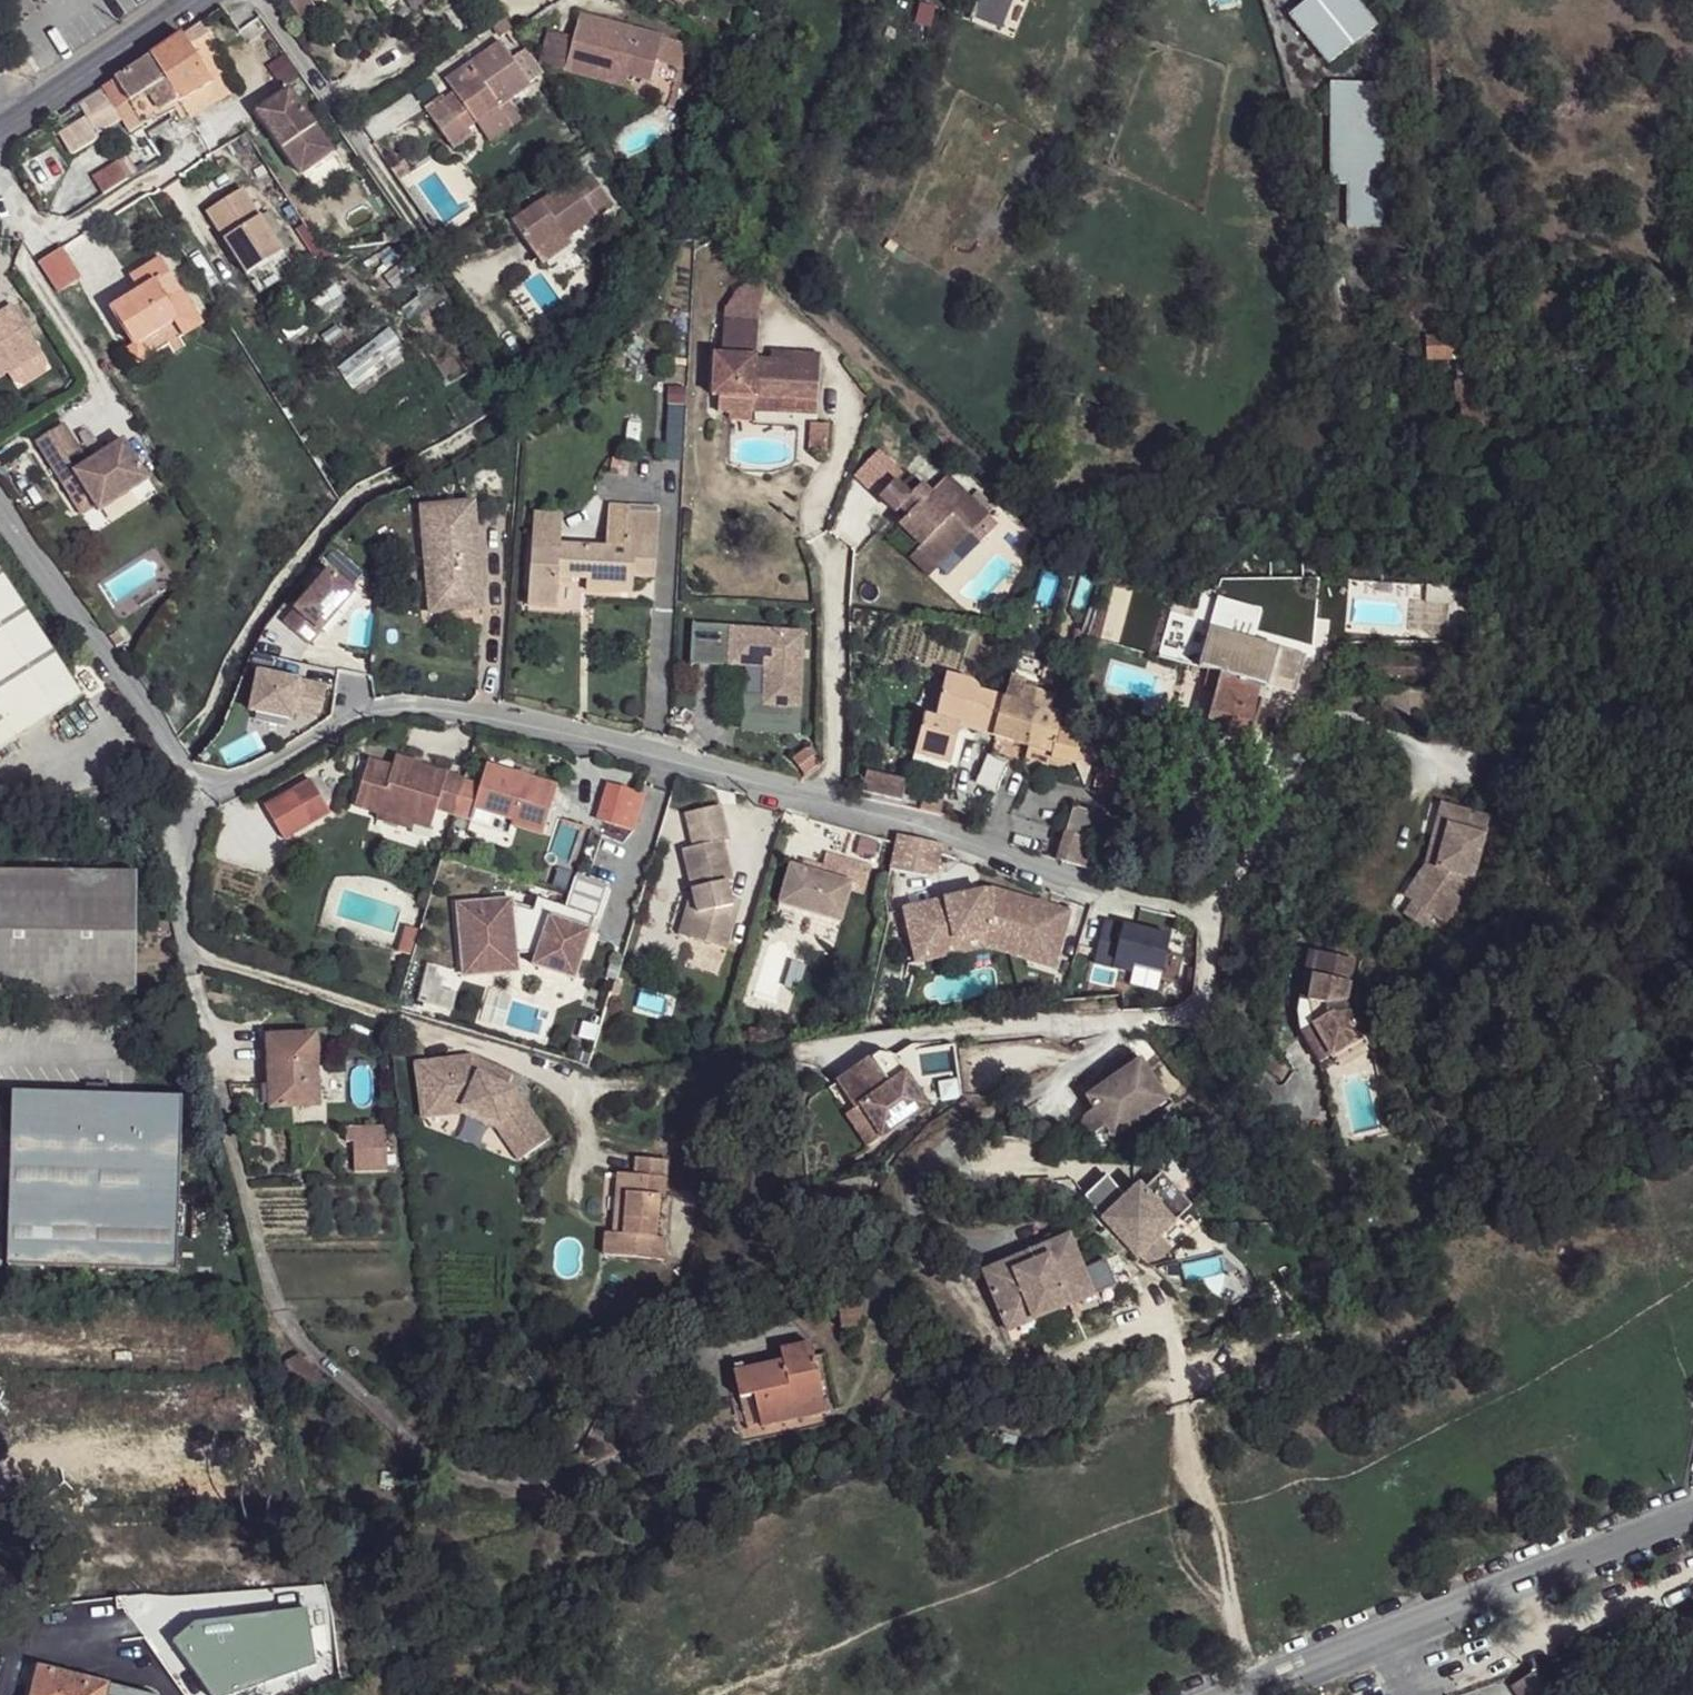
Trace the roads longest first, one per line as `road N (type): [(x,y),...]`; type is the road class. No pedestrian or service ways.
road 1 (residential): [(1391,1634),(1692,1520)]
road 2 (secondary): [(0,123),(190,0)]
road 3 (residential): [(1232,1694),(1391,1634)]

